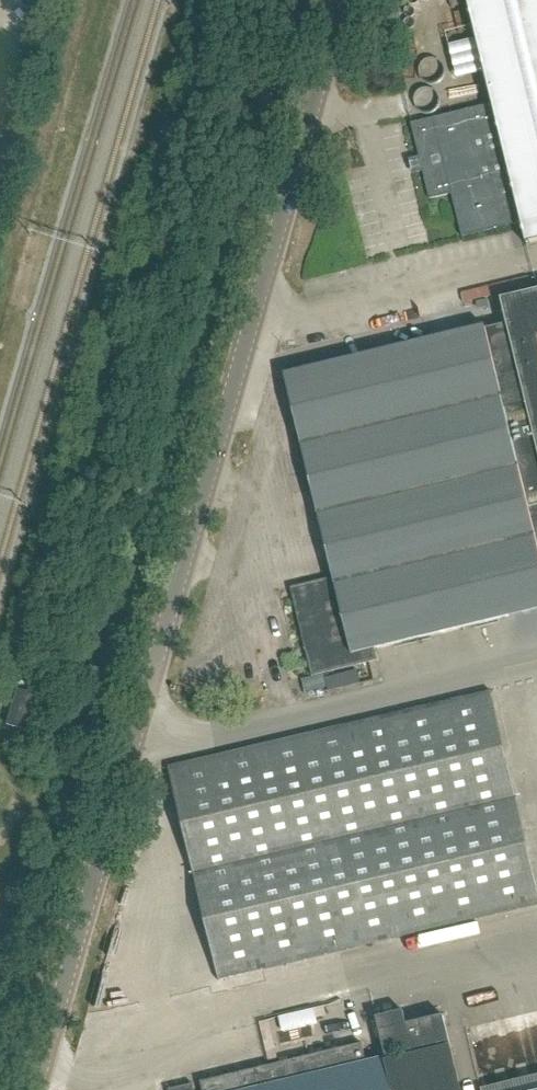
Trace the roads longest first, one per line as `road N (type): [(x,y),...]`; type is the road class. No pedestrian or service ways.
road 1 (unclassified): [(35,1089),(343,0)]

